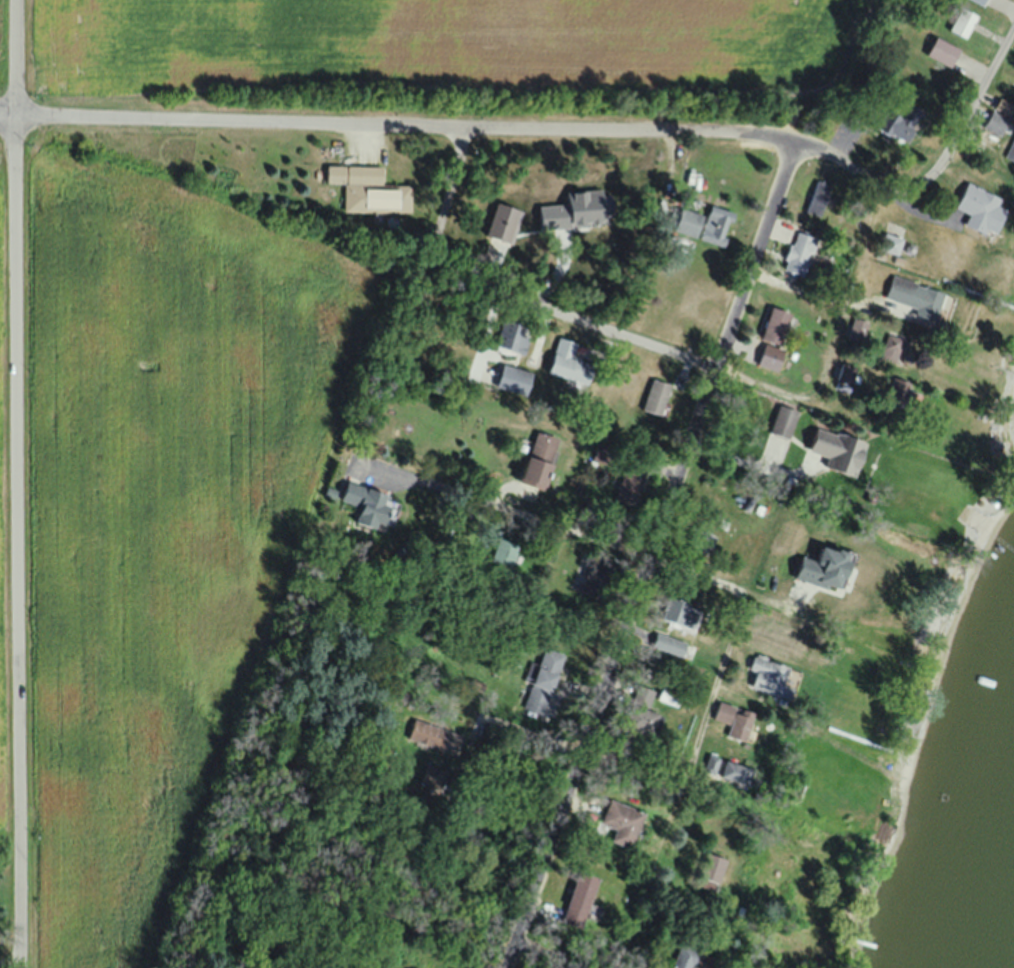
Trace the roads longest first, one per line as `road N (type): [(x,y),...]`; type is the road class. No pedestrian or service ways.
road 1 (residential): [(23,967),(20,0)]
road 2 (residential): [(906,197),(798,141),(764,134),(20,113)]
road 3 (residential): [(798,141),(507,967)]
road 4 (residential): [(943,657),(370,470)]
road 5 (residential): [(885,860),(320,659)]
road 6 (residential): [(720,371),(436,269),(470,129)]
road 7 (residential): [(720,371),(1013,481)]
road 8 (residential): [(820,412),(856,311),(754,274)]
road 9 (residential): [(906,197),(941,178),(1013,42)]

